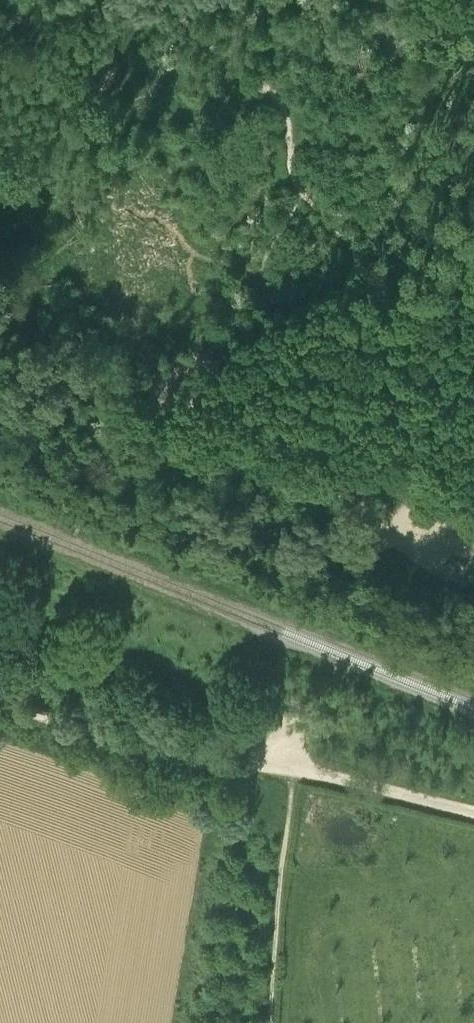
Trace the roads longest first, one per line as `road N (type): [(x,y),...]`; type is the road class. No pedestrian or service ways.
road 1 (track): [(380,317),(416,441),(417,478),(406,514),(356,563),(302,696)]
road 2 (track): [(380,533),(354,505),(198,418),(201,385),(275,312)]
road 3 (track): [(287,764),(207,760),(0,698)]
road 4 (track): [(473,811),(287,764)]

